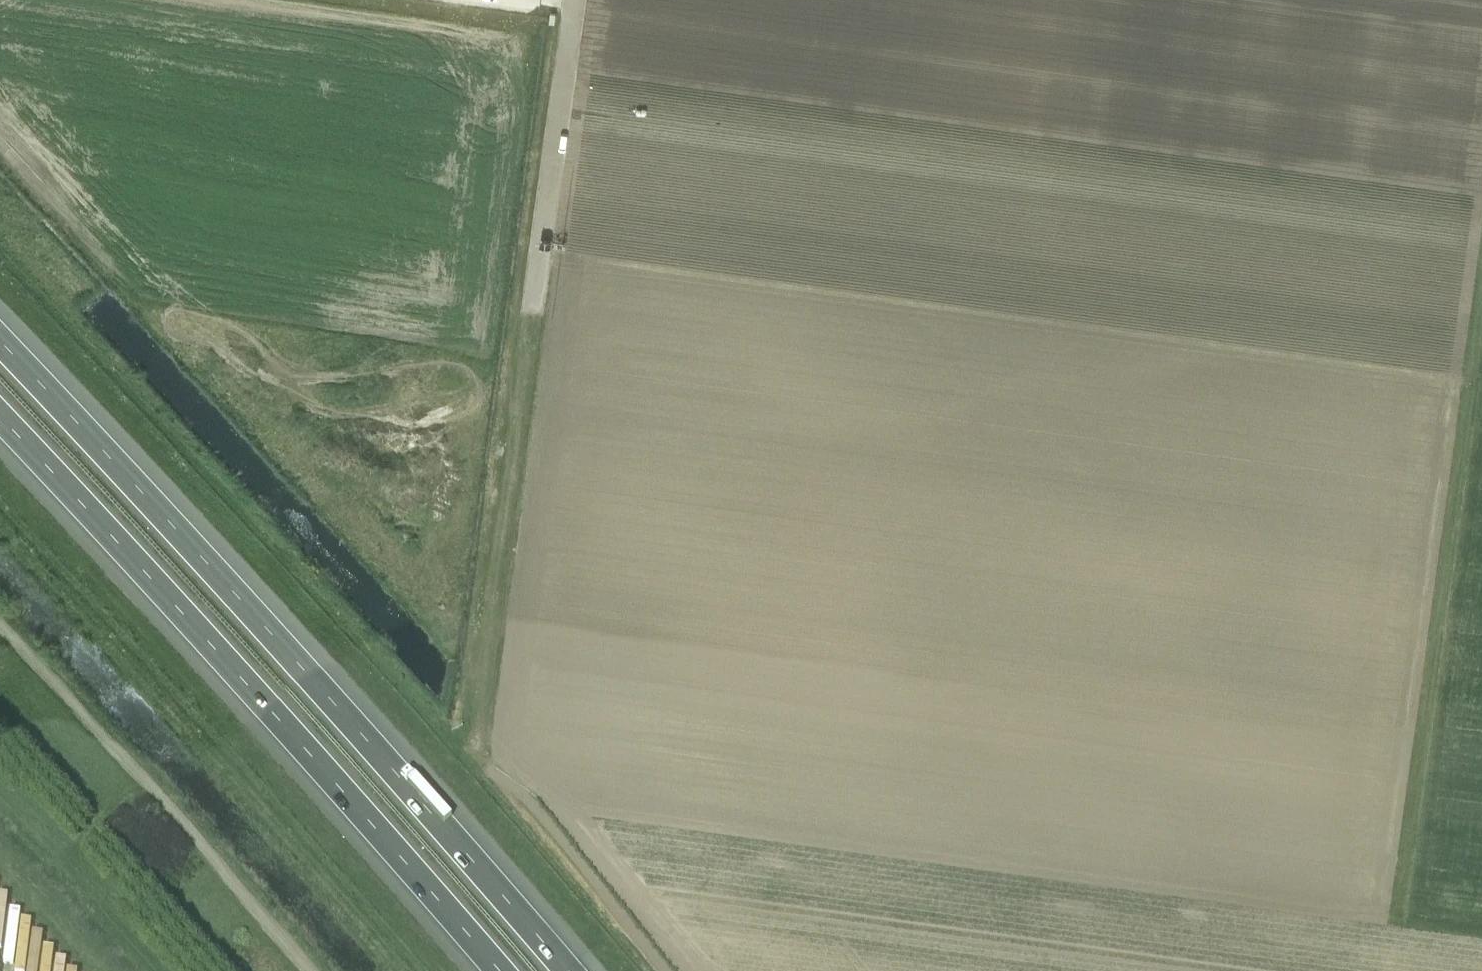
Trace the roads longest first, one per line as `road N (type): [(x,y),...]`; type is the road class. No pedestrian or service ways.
road 1 (motorway): [(561,970),(300,667),(0,342)]
road 2 (motorway): [(0,418),(268,708),(493,970)]
road 3 (track): [(1481,287),(1393,928)]
road 4 (track): [(534,298),(471,745)]
road 5 (unclassified): [(575,0),(534,298)]

